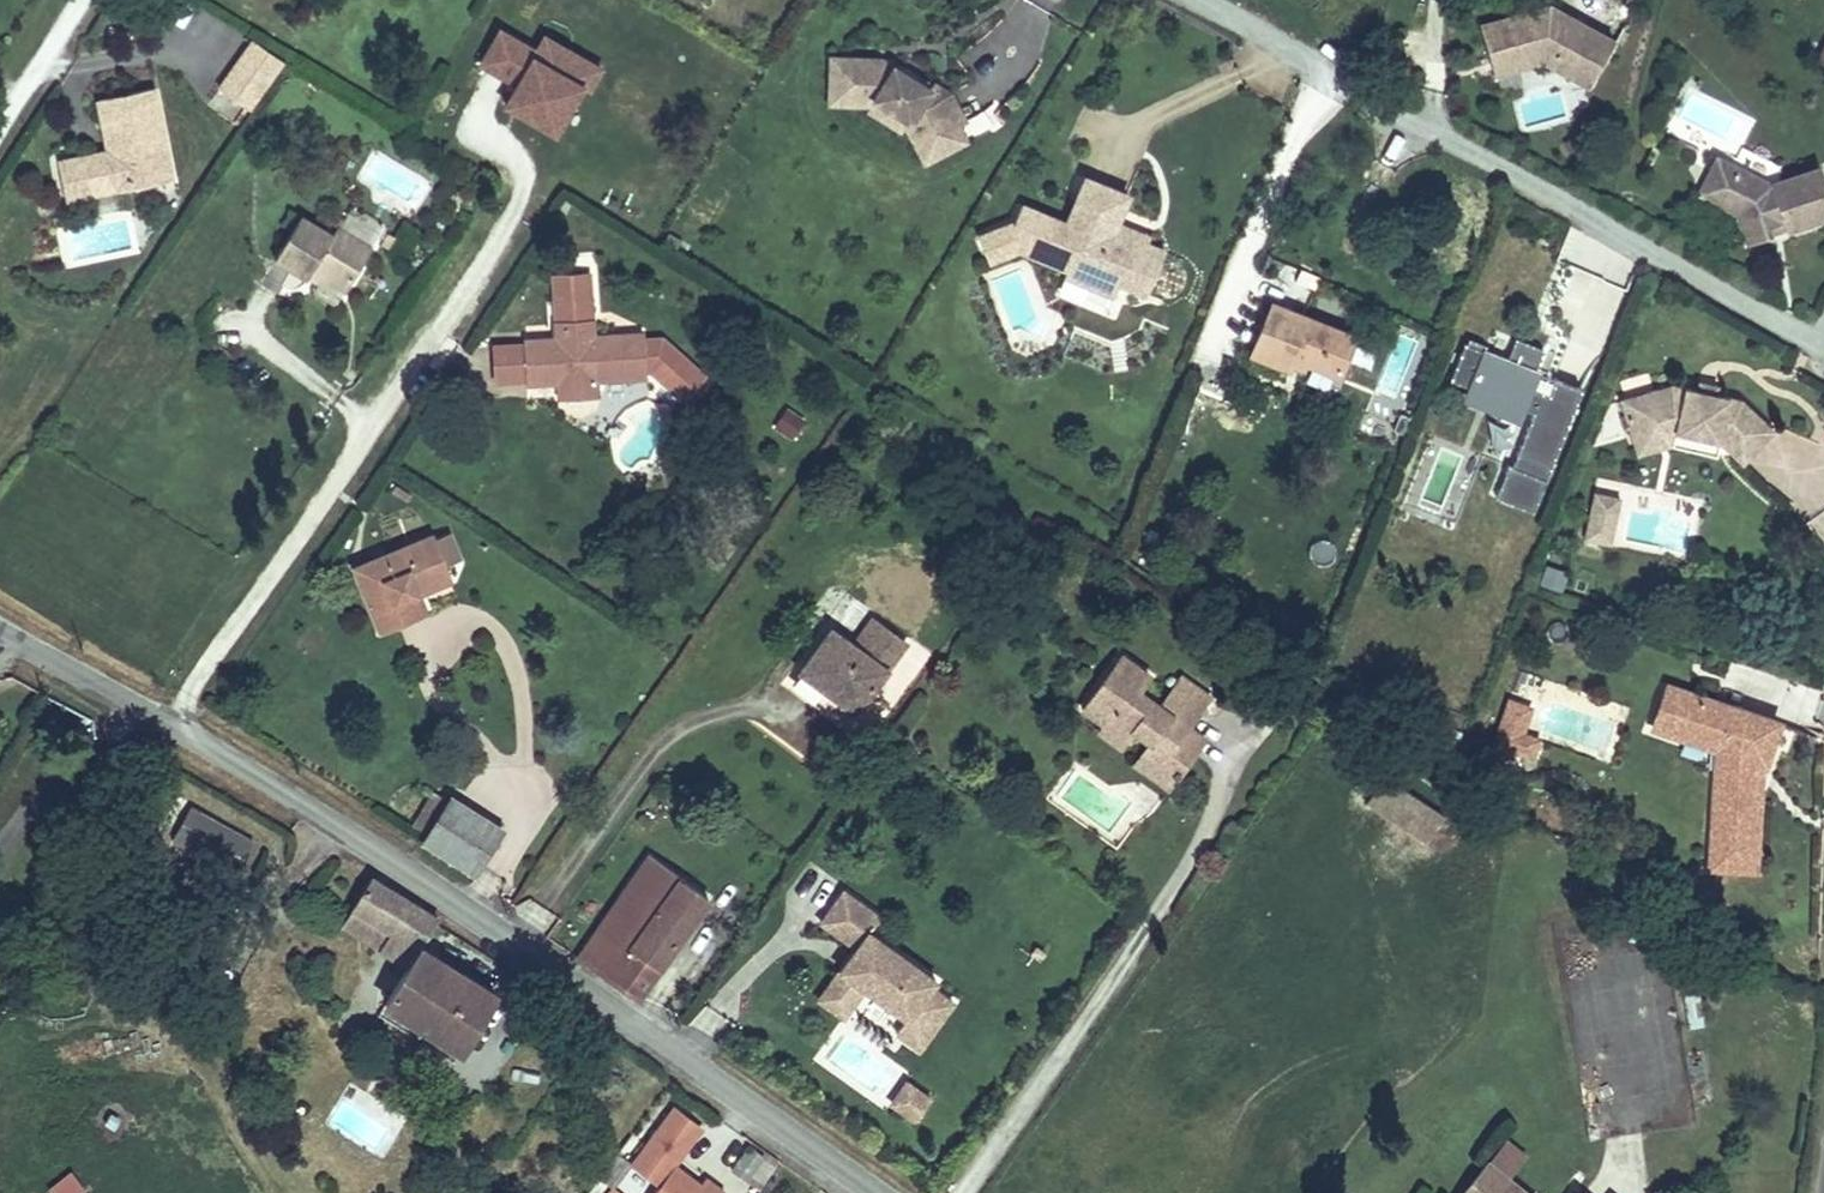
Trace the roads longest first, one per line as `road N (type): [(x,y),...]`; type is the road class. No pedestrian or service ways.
road 1 (residential): [(863,1192),(457,900),(173,723),(0,629)]
road 2 (residential): [(1823,346),(1205,0)]

